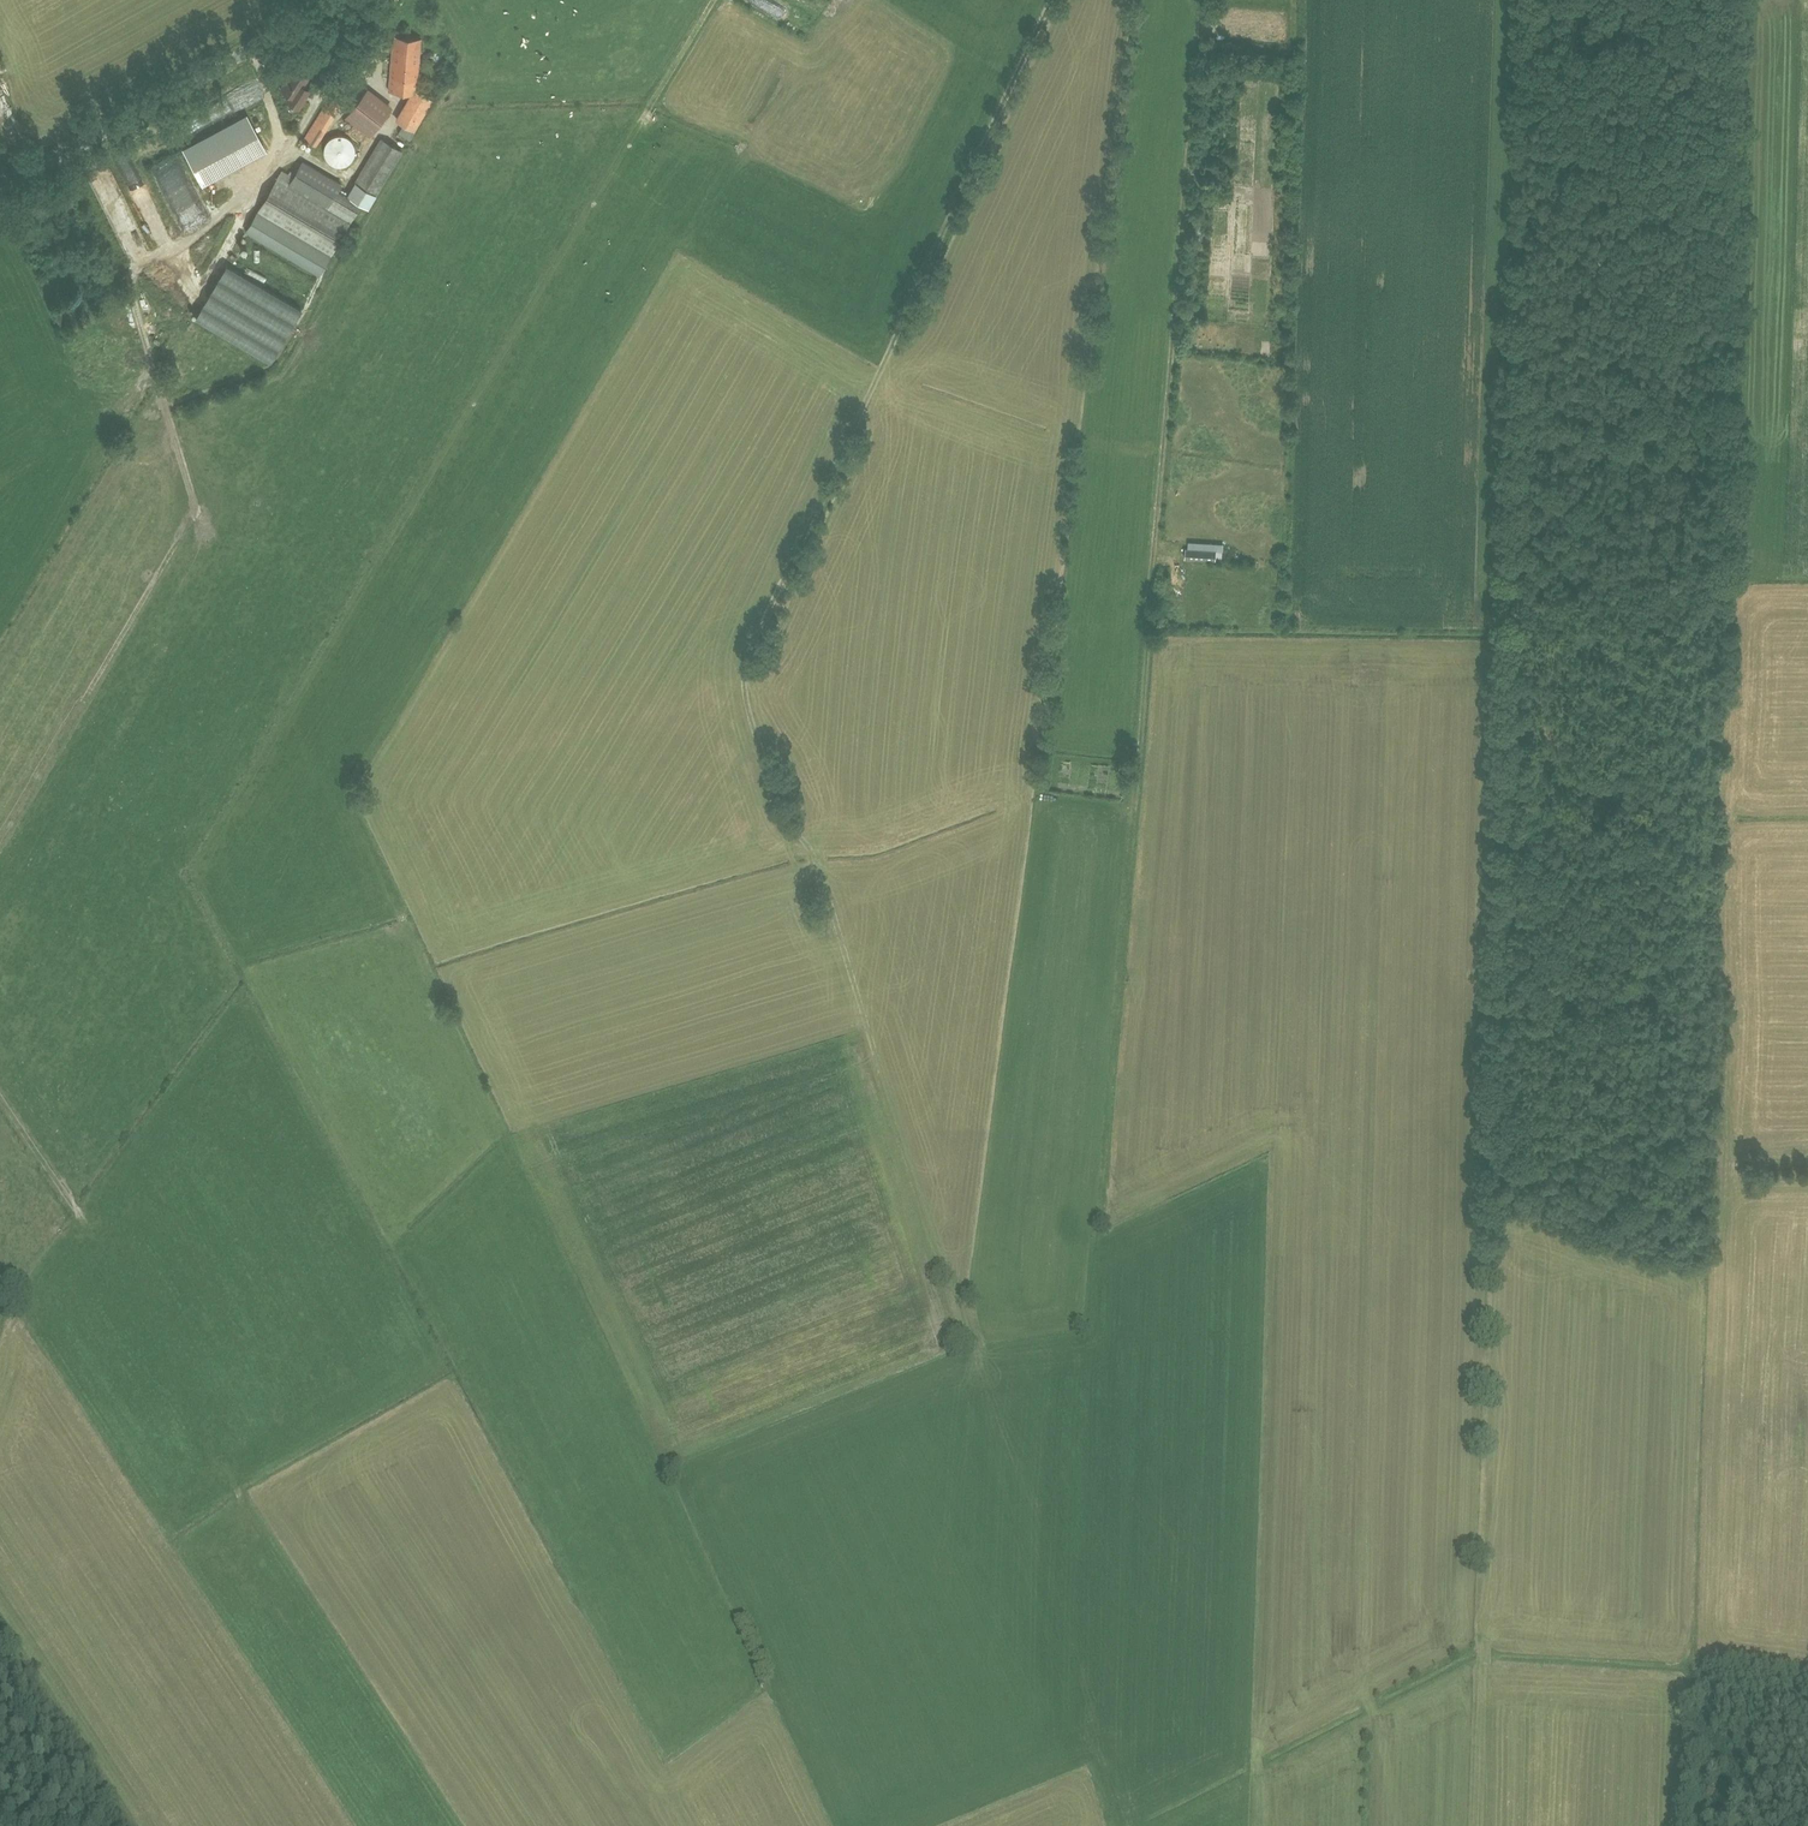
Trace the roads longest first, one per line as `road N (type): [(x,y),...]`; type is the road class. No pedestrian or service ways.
road 1 (track): [(1199,0),(1093,1225)]
road 2 (track): [(1538,0),(1499,1182)]
road 3 (track): [(1051,0),(748,664),(748,697),(804,875)]
road 4 (track): [(0,833),(191,509),(138,323)]
road 5 (unclassified): [(0,175),(333,0)]

